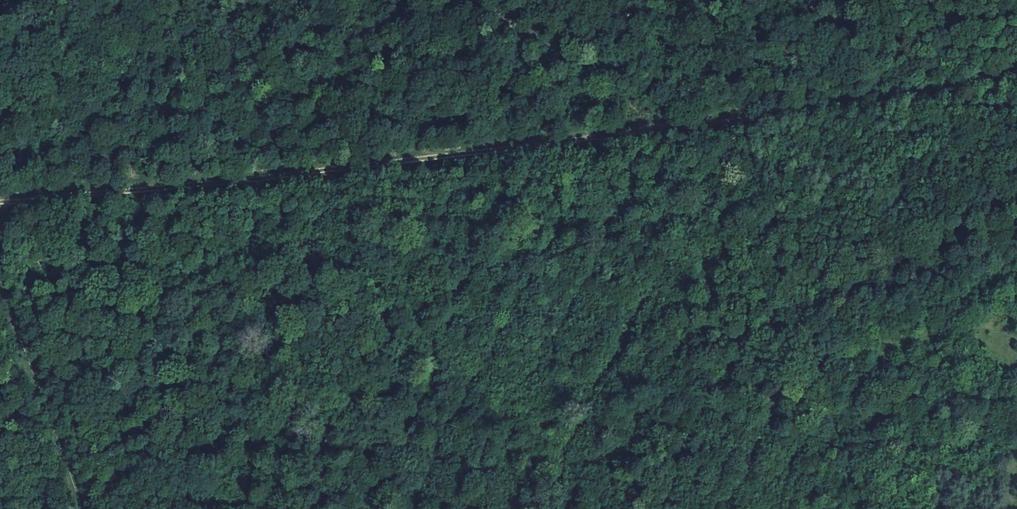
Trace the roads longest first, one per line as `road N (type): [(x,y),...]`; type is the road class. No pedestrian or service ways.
road 1 (track): [(736,117),(275,175),(0,198)]
road 2 (track): [(1016,66),(736,117)]
road 3 (track): [(85,508),(0,285)]
road 4 (track): [(822,433),(1016,444)]

